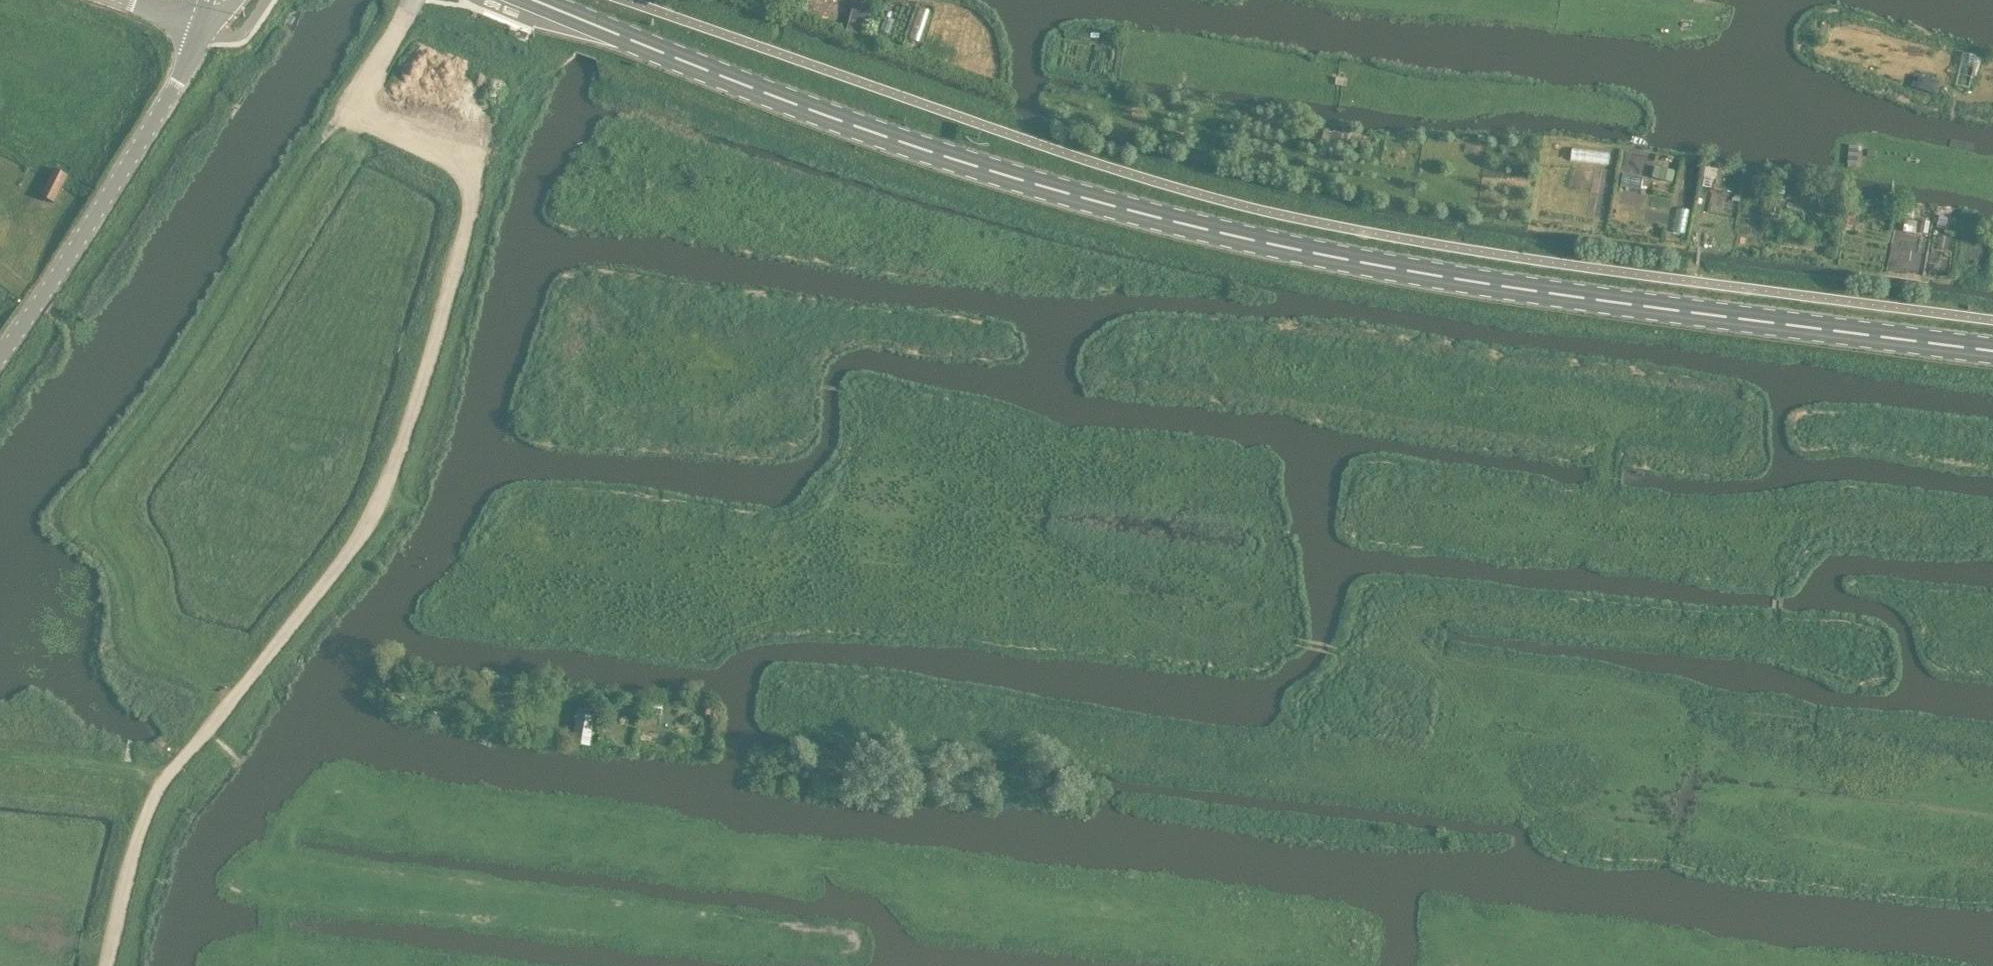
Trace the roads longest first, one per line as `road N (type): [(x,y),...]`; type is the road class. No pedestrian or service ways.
road 1 (primary): [(1992,346),(1449,275),(1231,233),(996,165),(541,0)]
road 2 (track): [(409,0),(362,102),(375,122),(455,162),(467,193),(462,237),(413,403),(369,514),(207,728)]
road 3 (tertiary): [(0,352),(125,164),(201,27)]
road 4 (track): [(160,779),(102,965)]

